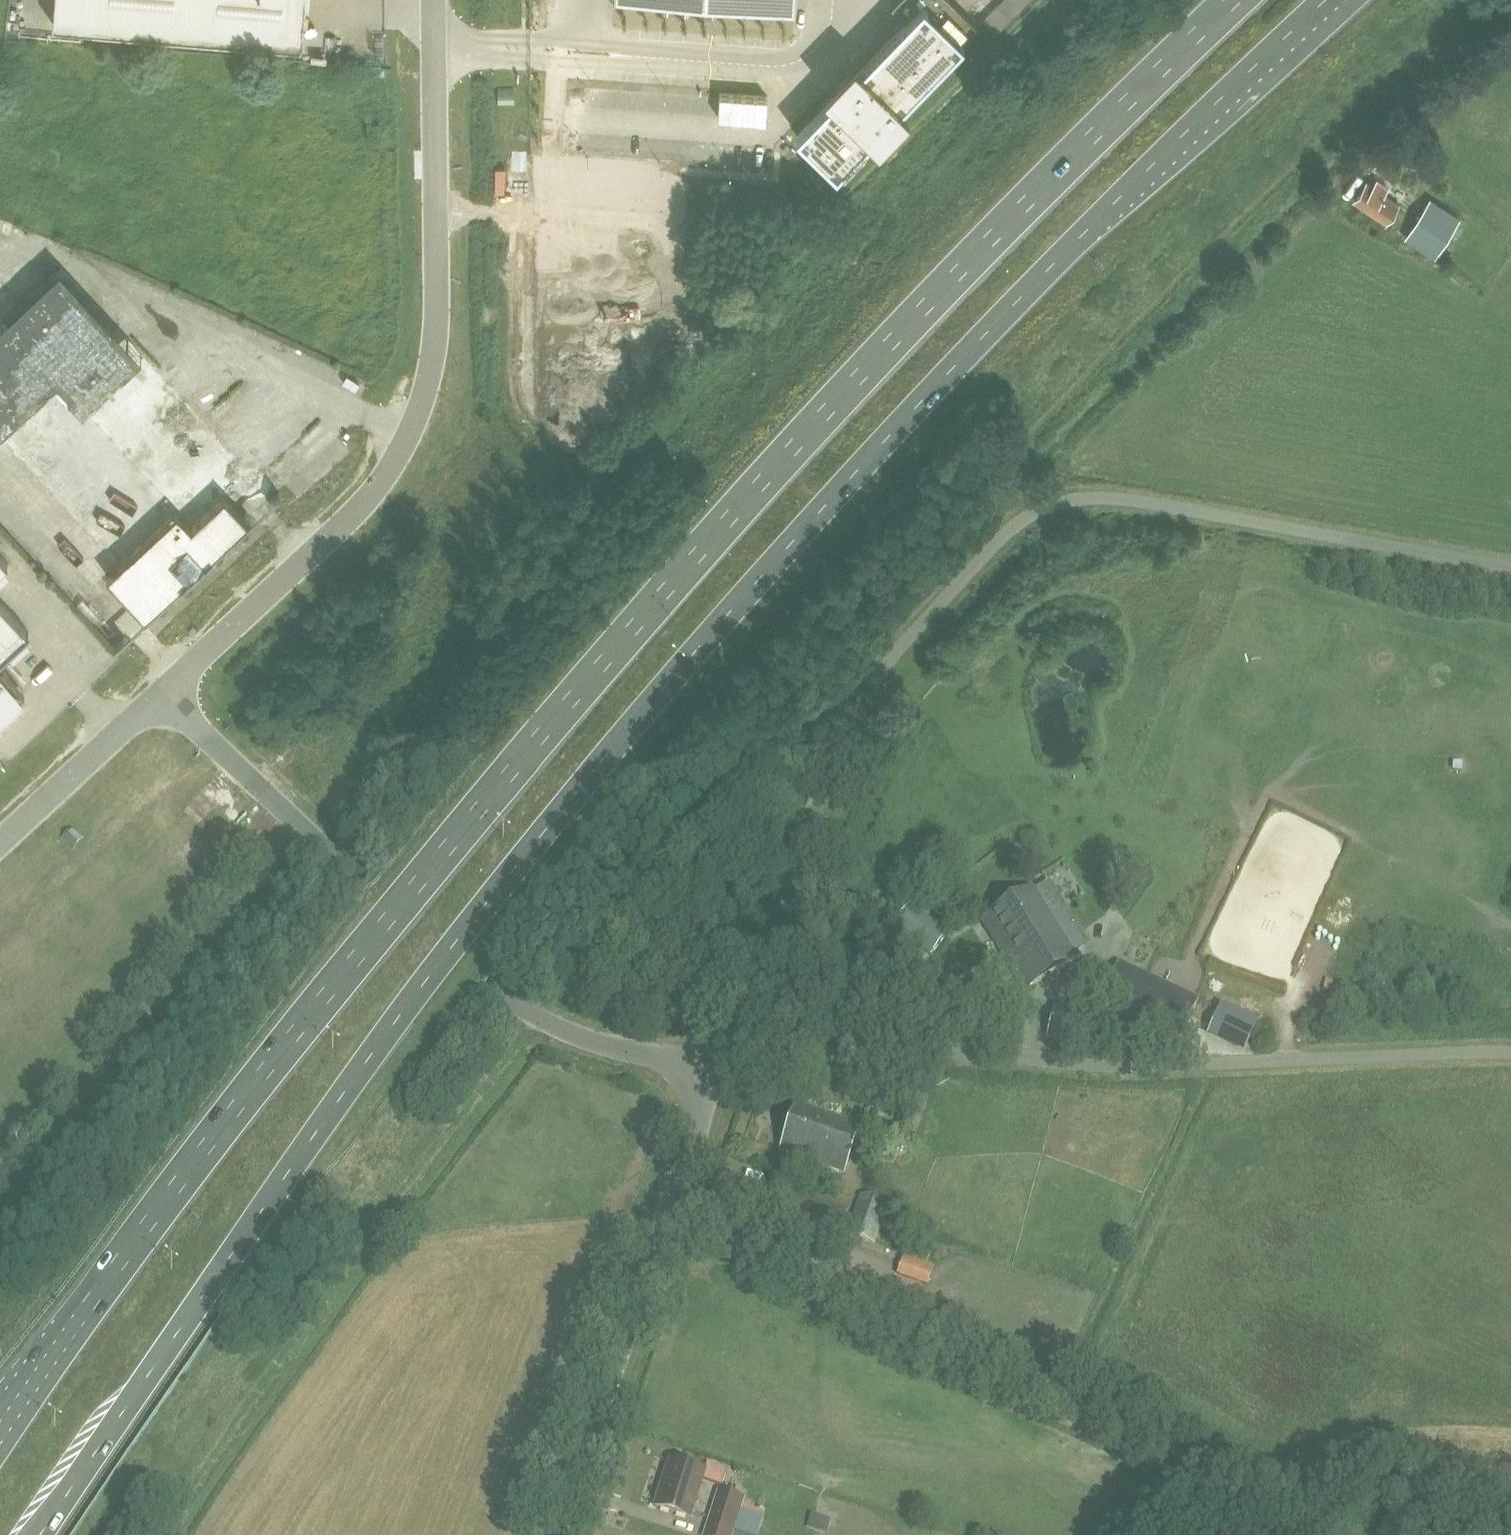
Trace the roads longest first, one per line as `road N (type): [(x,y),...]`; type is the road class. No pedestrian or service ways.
road 1 (trunk): [(35,1534),(371,1054),(570,799),(731,611),(1017,302),(1326,0)]
road 2 (trunk): [(1233,0),(1078,144),(831,403),(656,603),(230,1117),(0,1432)]
road 3 (track): [(536,1016),(560,976),(782,711),(1363,71),(1457,0)]
road 4 (unclassified): [(718,1064),(874,687),(1032,514),(1092,499),(1510,568)]
road 5 (unclassified): [(165,694),(370,497),(410,437),(438,323),(435,0)]
road 6 (unclassified): [(1510,1052),(1103,1068),(980,1056),(718,1064)]
road 7 (unclassified): [(718,1064),(664,1061),(569,1034),(486,983),(364,886),(165,694)]
road 8 (unclassified): [(554,1534),(718,1064)]
road 9 (unclassified): [(165,694),(0,846)]
road 10 (track): [(1424,195),(1406,144),(1409,124),(1510,30)]

